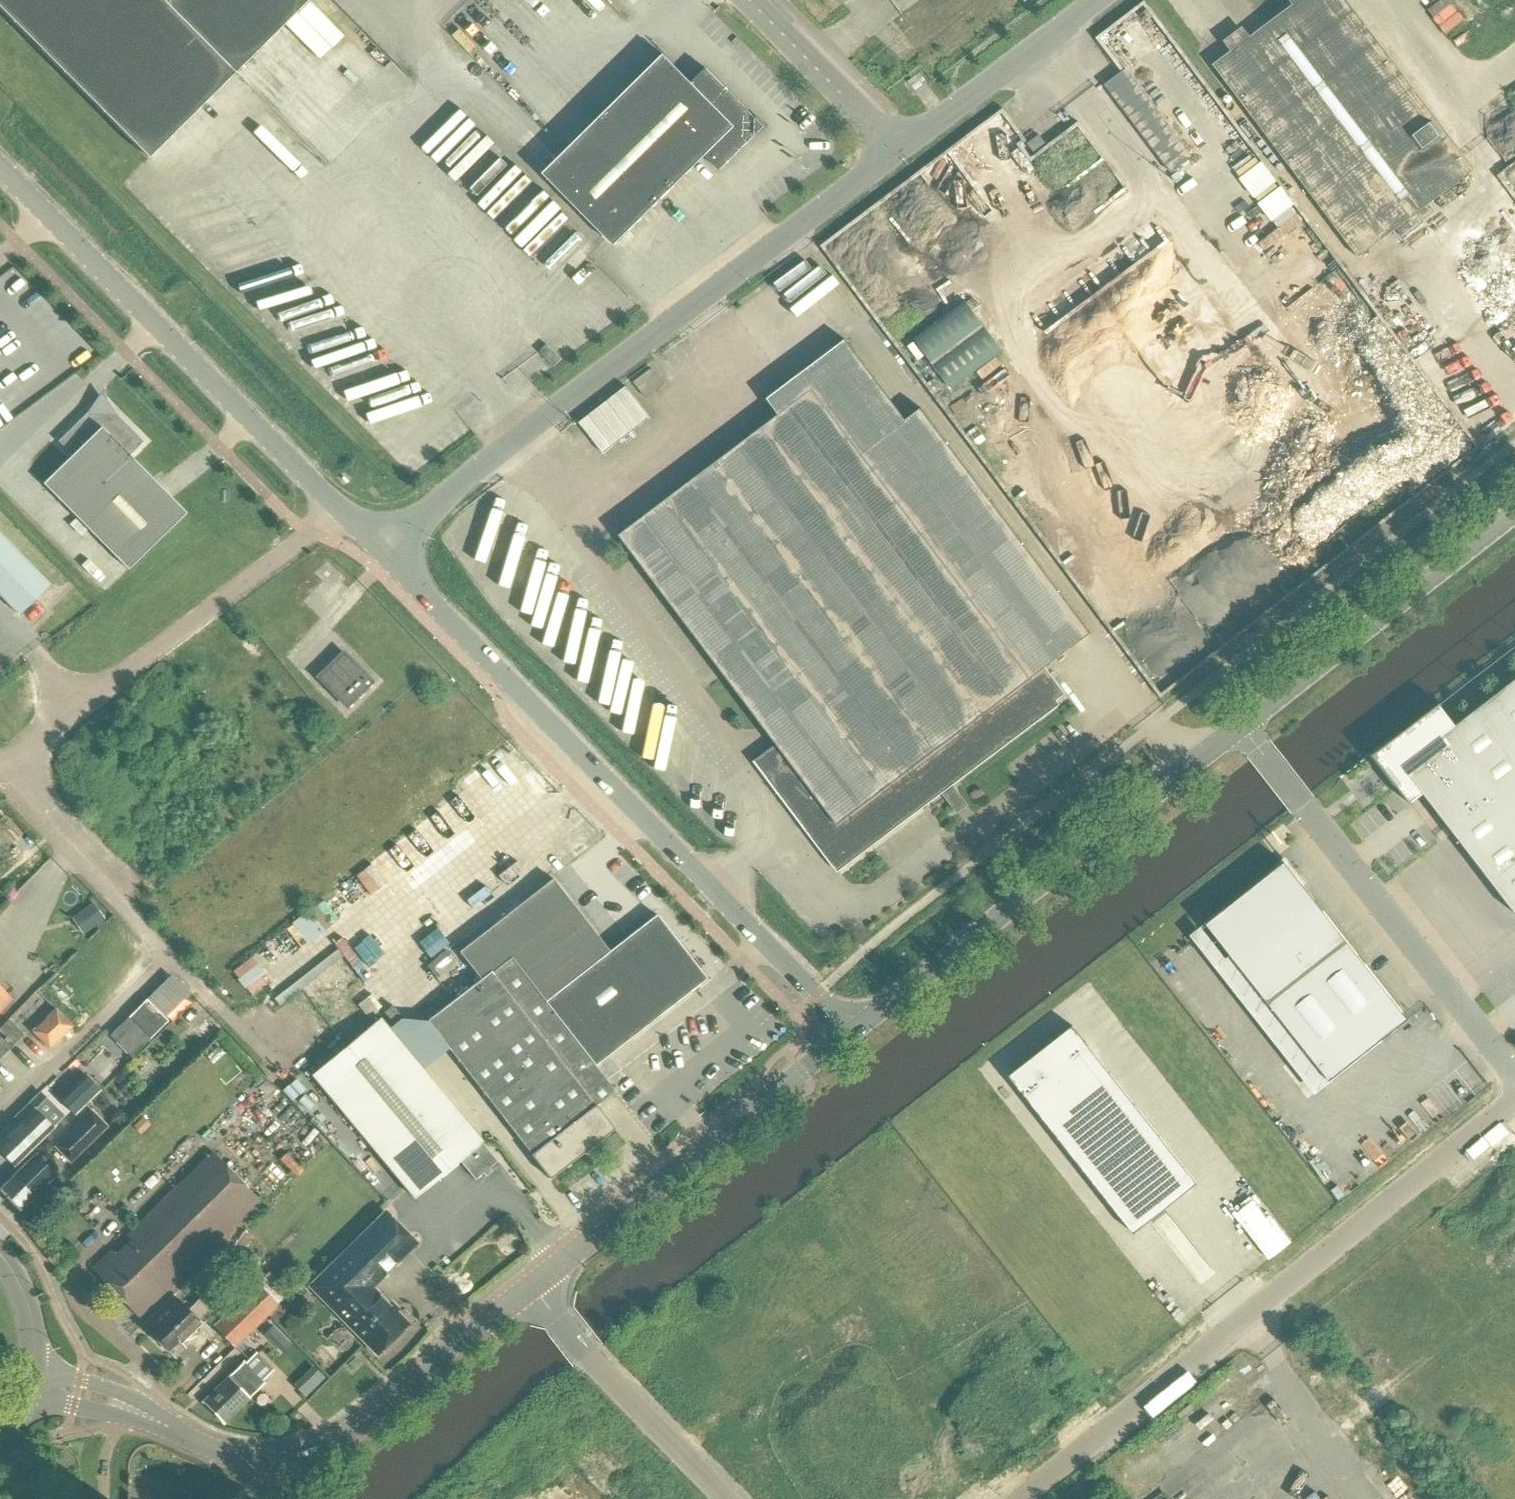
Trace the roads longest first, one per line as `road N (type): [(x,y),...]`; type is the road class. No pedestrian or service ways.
road 1 (tertiary): [(851,1033),(386,550)]
road 2 (unclassified): [(386,550),(889,147)]
road 3 (unclassified): [(1514,1103),(1027,1498)]
road 4 (tertiary): [(851,1033),(1239,722)]
road 5 (tertiary): [(153,1419),(243,1454),(281,1457),(319,1446),(389,1401),(531,1285)]
road 6 (unclassified): [(1239,722),(1310,820),(1514,1065)]
road 7 (unclassified): [(0,770),(345,506)]
road 8 (tertiary): [(345,506),(50,215)]
road 9 (tertiary): [(531,1285),(851,1033)]
road 10 (tertiary): [(1239,722),(1514,510)]
road 11 (unclassified): [(728,1498),(531,1285)]
road 12 (unclassified): [(170,954),(0,779)]
road 13 (unclassified): [(889,147),(918,109),(1071,0)]
road 14 (residential): [(0,1116),(170,954)]
road 15 (unclassified): [(889,147),(747,0)]
road 16 (residential): [(153,1419),(164,1391),(160,1375),(79,1303),(73,1272)]
road 17 (unclassified): [(274,1058),(170,954)]
road 18 (secondary): [(33,1364),(25,1304),(0,1250)]

